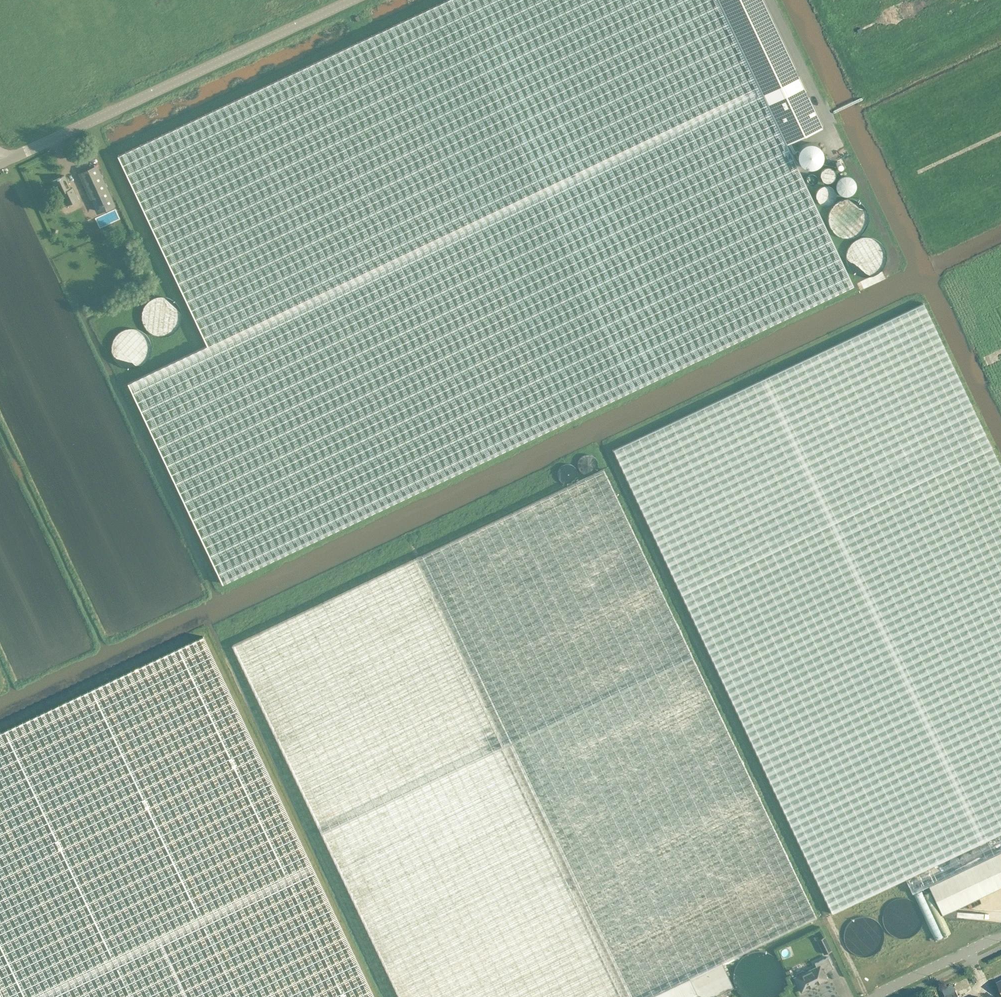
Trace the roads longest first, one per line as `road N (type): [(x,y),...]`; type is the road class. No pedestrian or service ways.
road 1 (unclassified): [(3,159),(340,0)]
road 2 (tertiary): [(872,996),(1000,936)]

